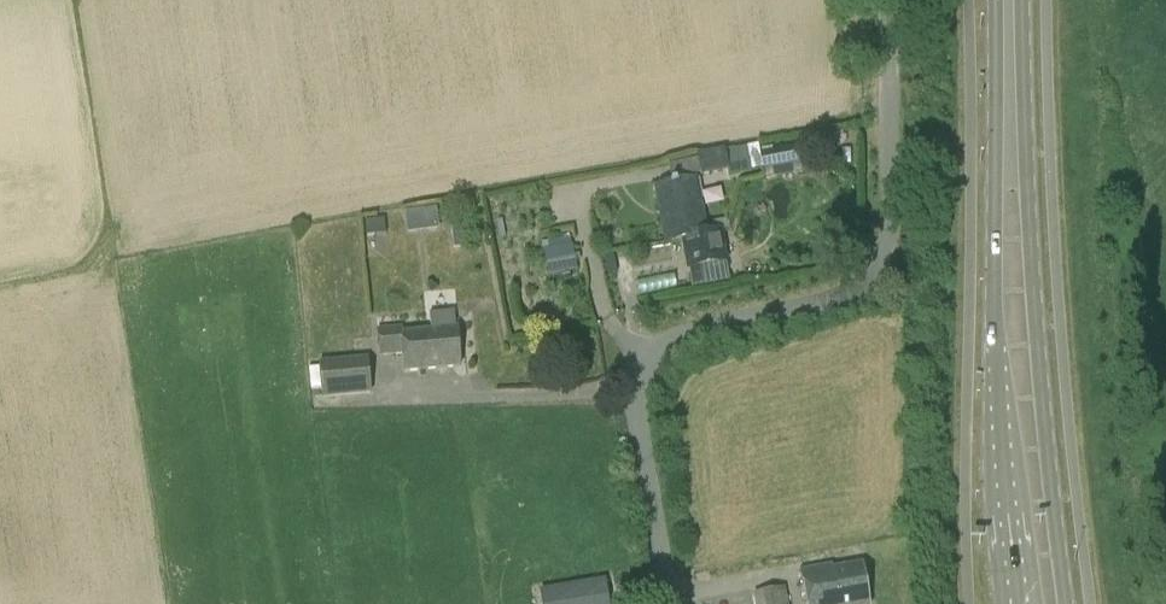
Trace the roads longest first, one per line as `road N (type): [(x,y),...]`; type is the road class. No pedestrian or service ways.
road 1 (unclassified): [(669,603),(636,417),(639,373),(676,337),(833,299),(879,264),(891,215),(890,0)]
road 2 (secondary): [(1068,603),(1041,399),(1021,0)]
road 3 (secondary): [(994,0),(997,358),(1021,603)]

